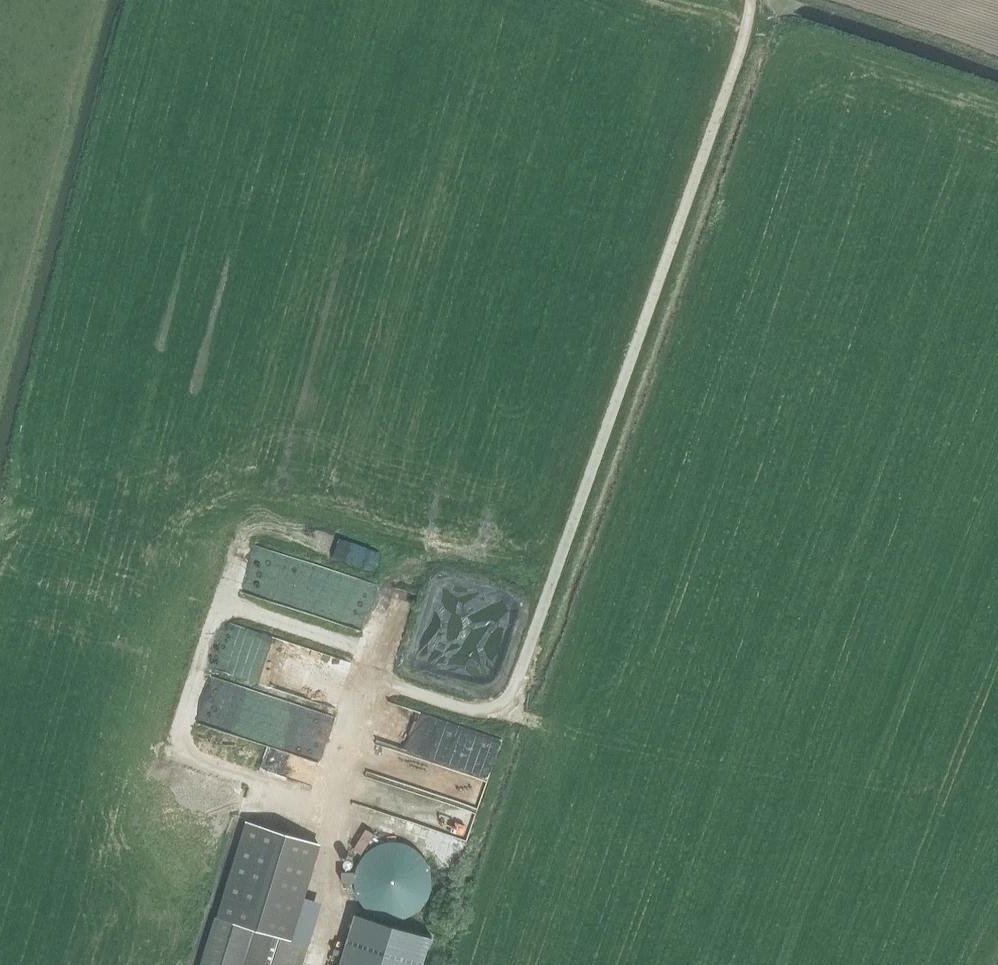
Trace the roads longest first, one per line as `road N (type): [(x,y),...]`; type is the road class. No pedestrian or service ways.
road 1 (track): [(376,694),(391,685),(468,711),(487,710),(513,690),(751,0)]

